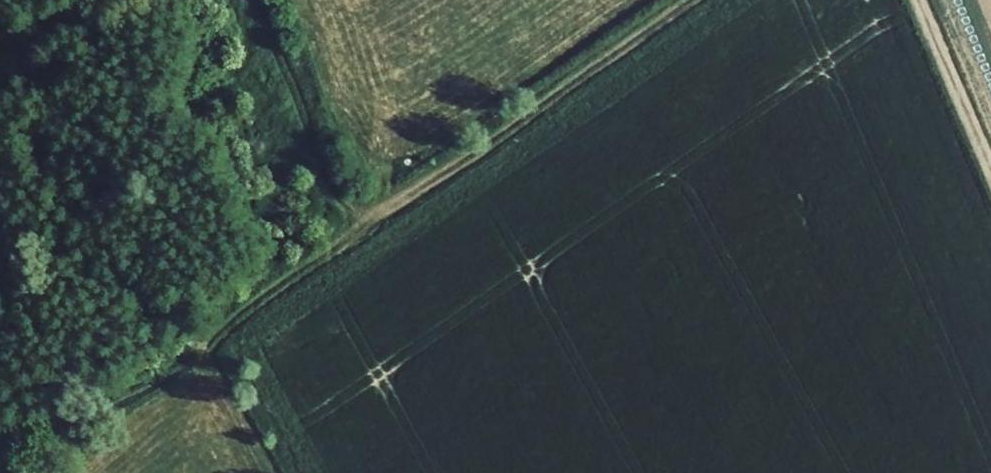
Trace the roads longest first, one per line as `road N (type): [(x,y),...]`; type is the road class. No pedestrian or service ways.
road 1 (track): [(701,0),(213,339)]
road 2 (track): [(393,210),(351,202),(321,165),(256,0)]
road 3 (track): [(915,0),(990,179)]
road 4 (track): [(111,0),(0,57)]

